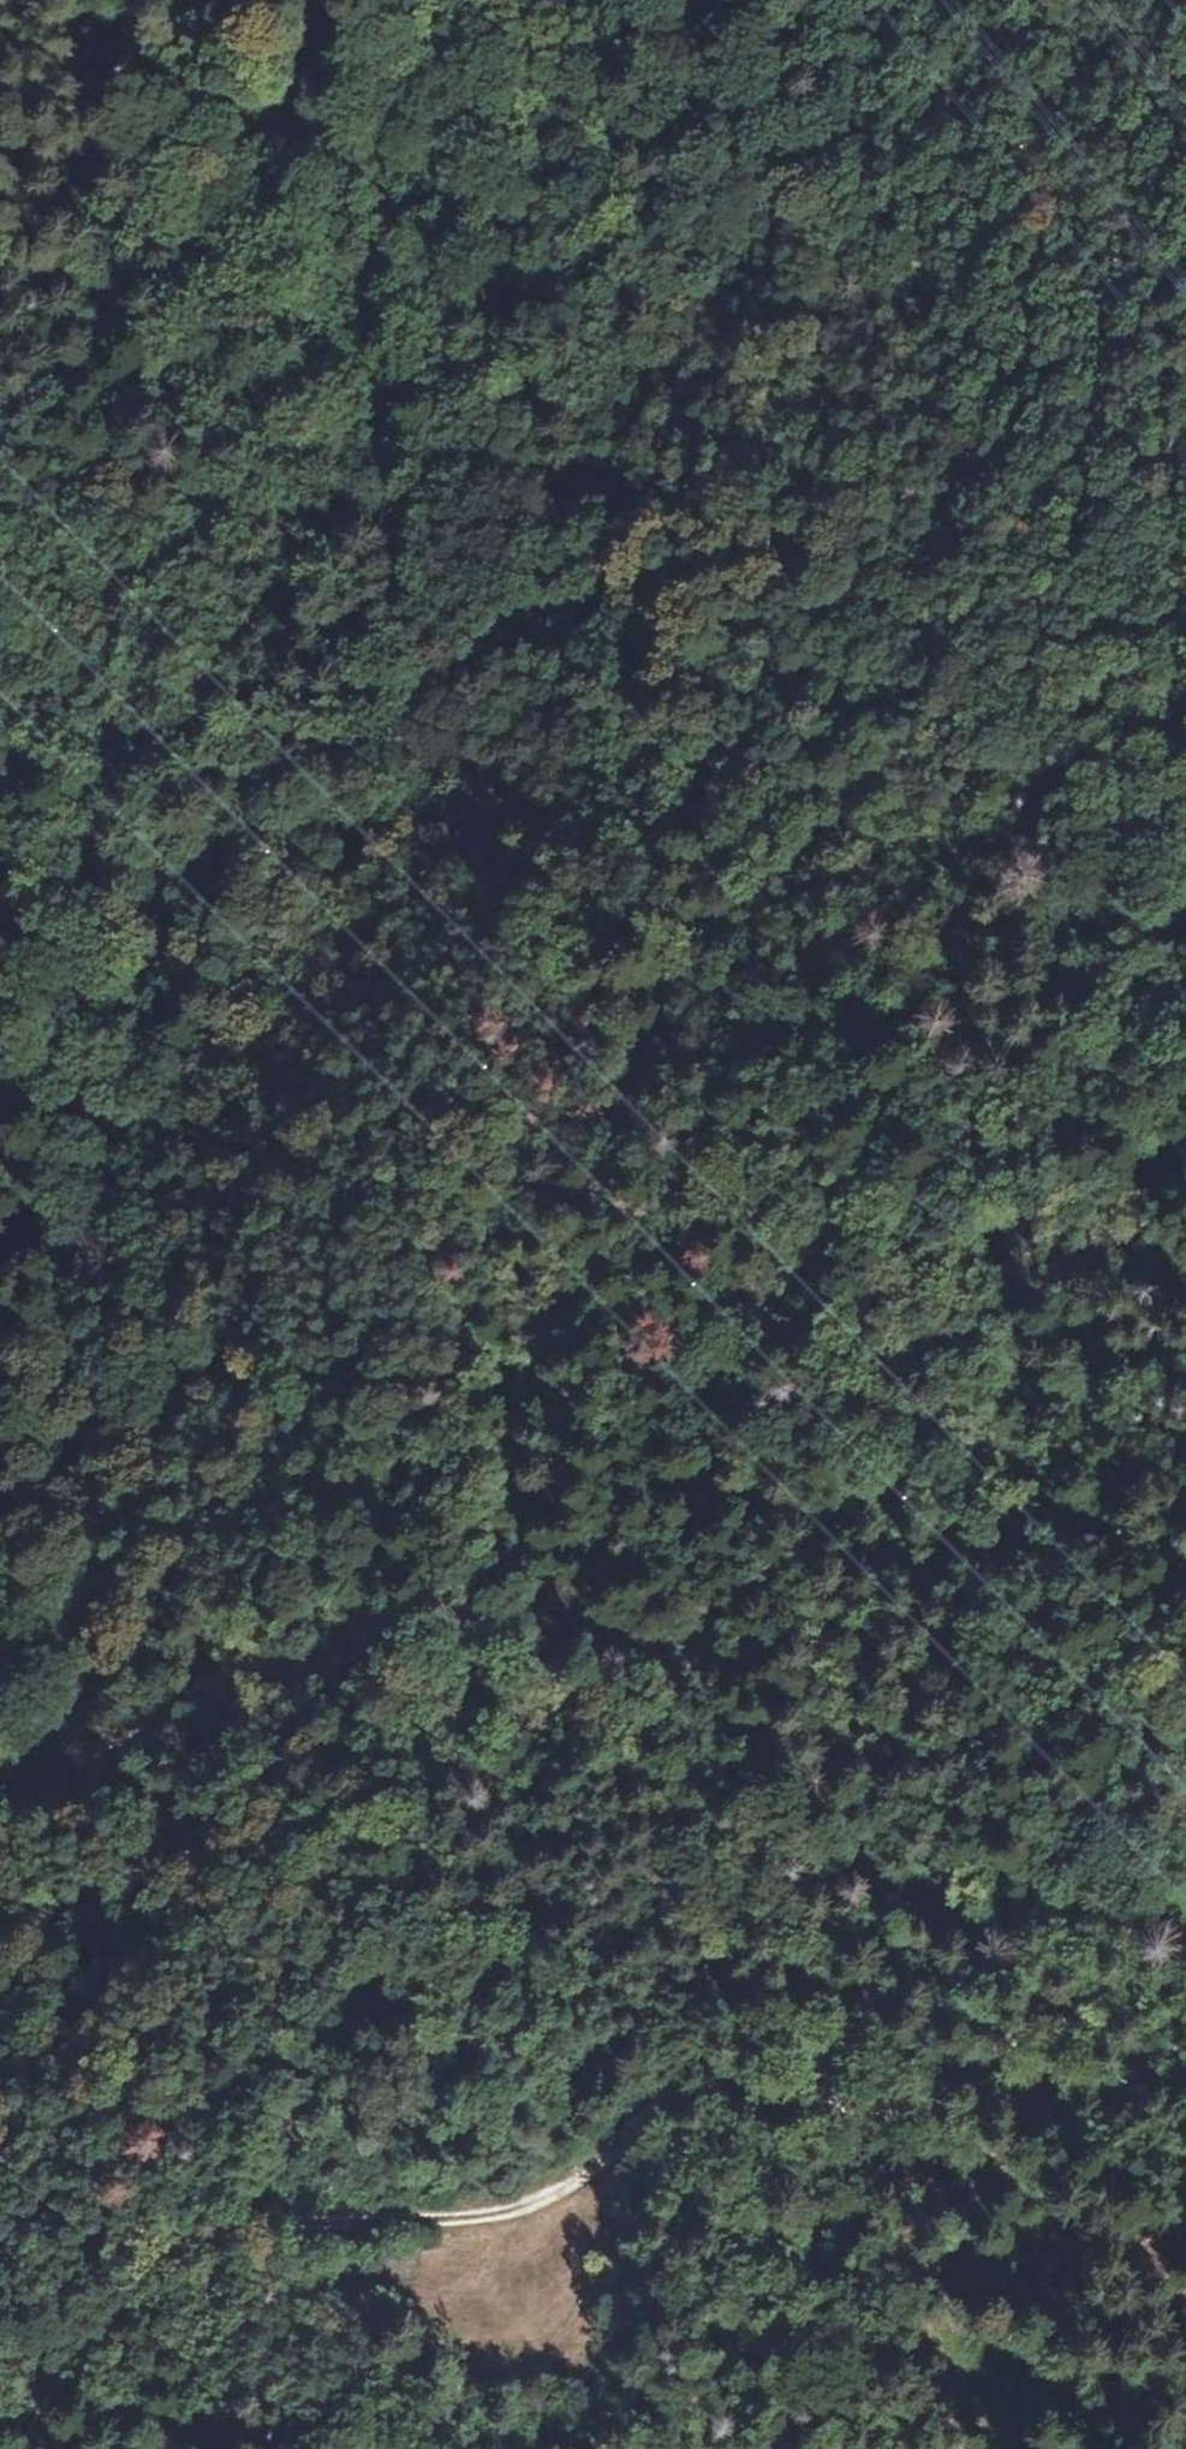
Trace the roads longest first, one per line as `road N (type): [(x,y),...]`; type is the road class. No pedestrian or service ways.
road 1 (track): [(857,2083),(782,2061),(711,2060),(638,2109),(617,2150),(579,2184),(522,2207),(456,2221),(364,2195),(303,2202),(204,2235),(125,2298),(26,2448)]
road 2 (track): [(1185,1946),(957,2071),(857,2083)]

